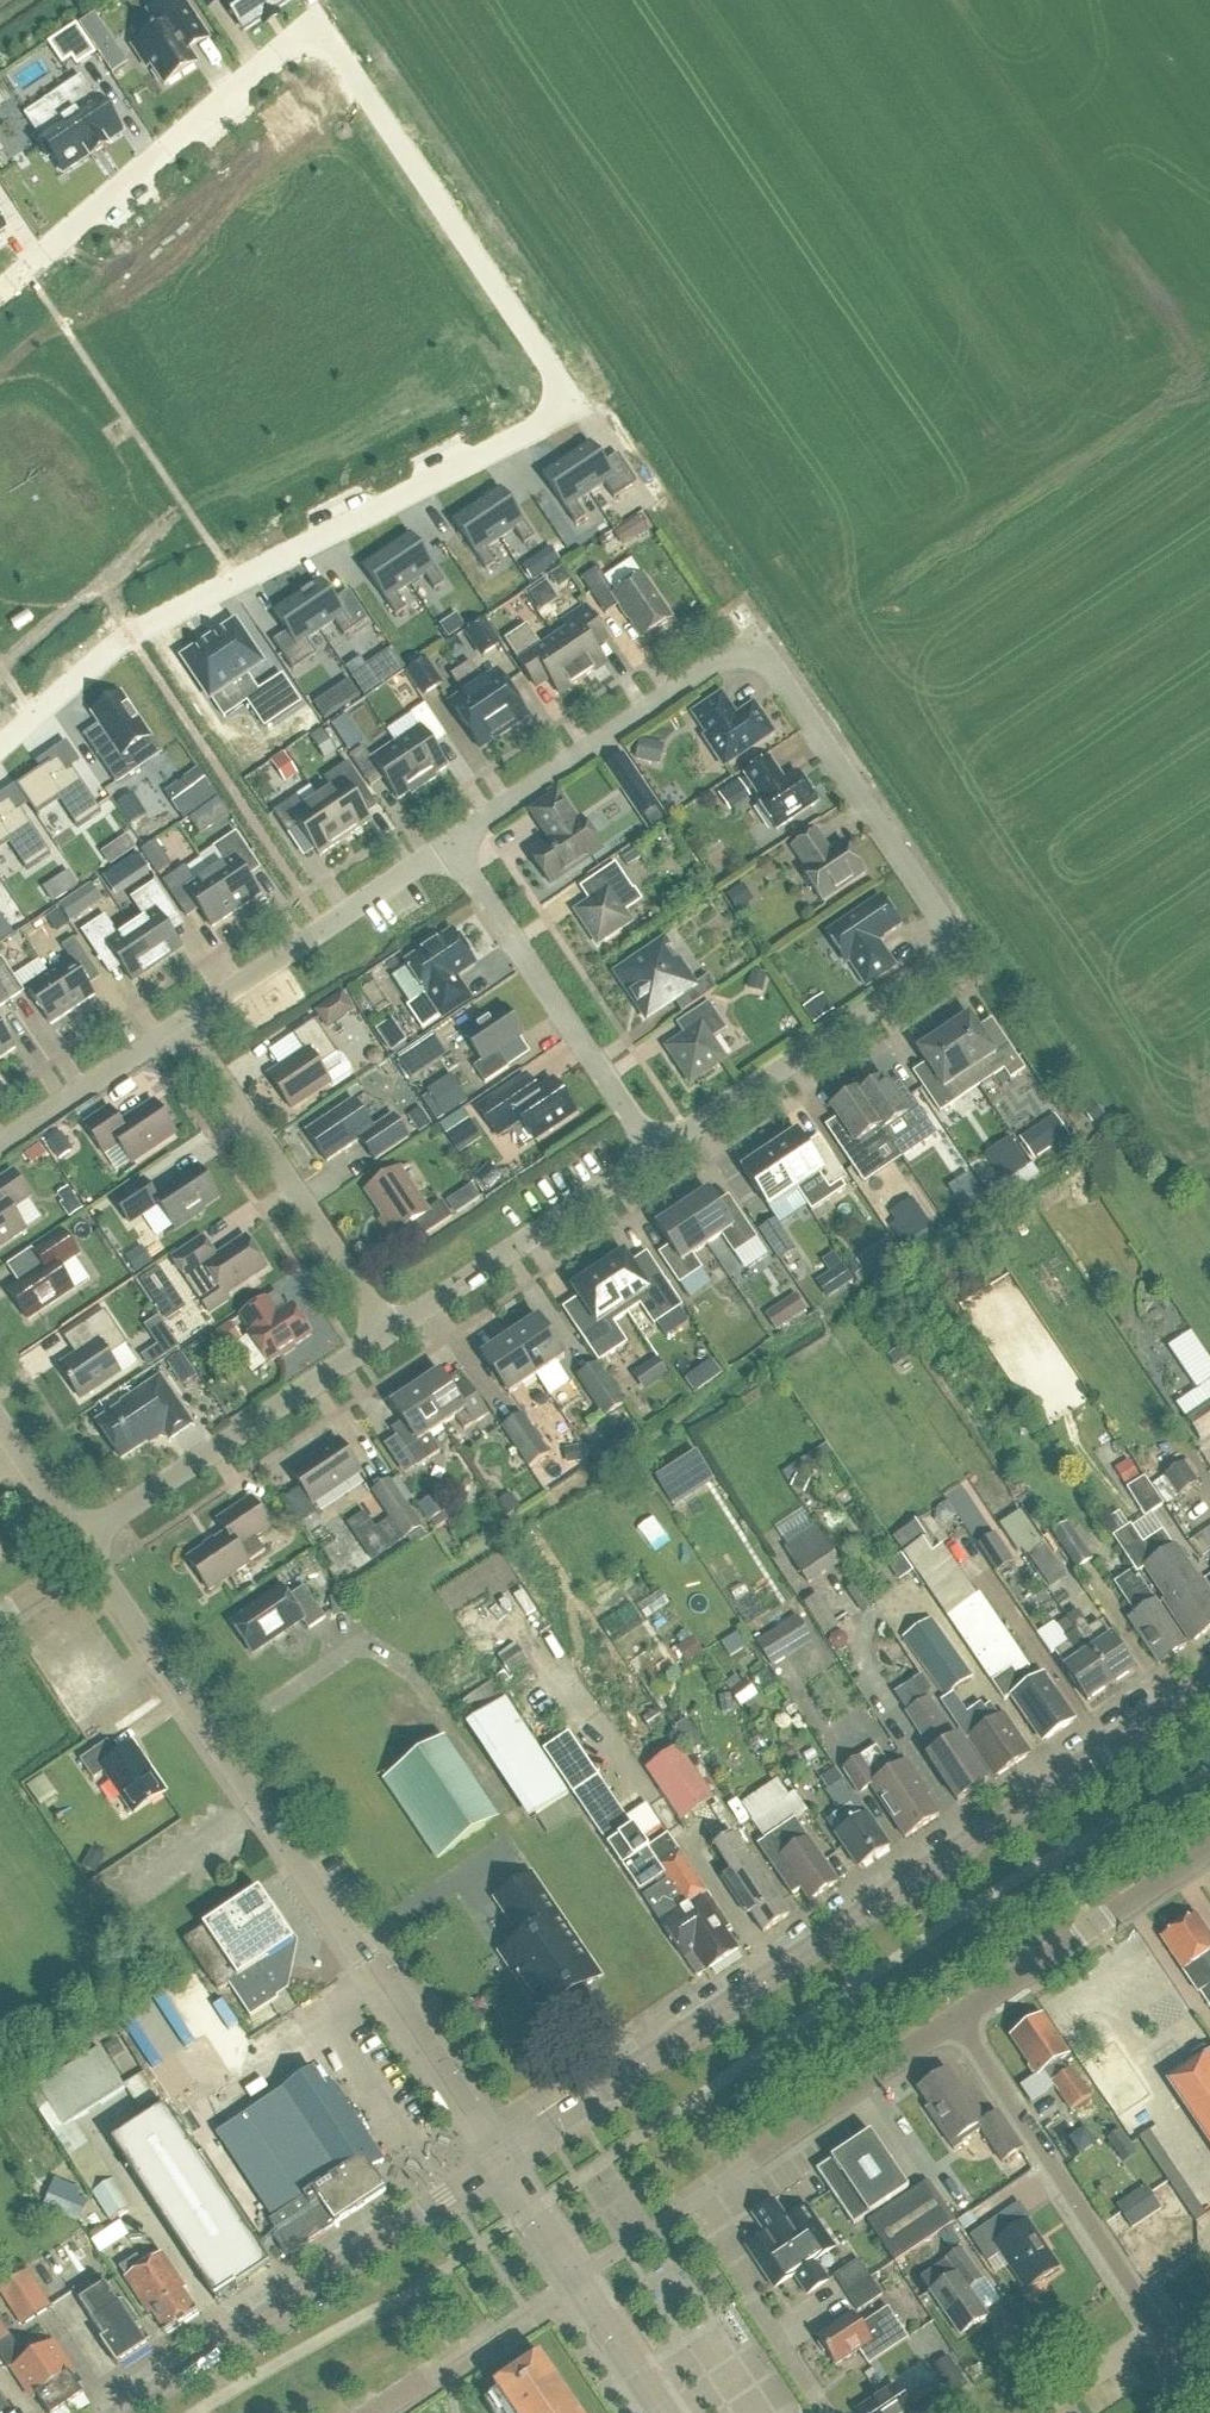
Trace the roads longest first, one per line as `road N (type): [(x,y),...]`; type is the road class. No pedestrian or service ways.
road 1 (residential): [(0,298),(280,53),(307,44),(334,51),(549,368),(559,404),(544,430),(133,638),(0,747)]
road 2 (secondary): [(498,2162),(1209,1678)]
road 3 (residential): [(450,846),(751,640),(957,950)]
road 4 (unclassified): [(498,2162),(86,1551)]
road 5 (residential): [(1177,2412),(1158,2335),(1125,2276),(959,2020)]
road 6 (secondary): [(128,2412),(498,2162)]
road 7 (residential): [(383,1336),(185,1024)]
road 8 (residential): [(450,846),(657,1150)]
road 9 (residential): [(86,1551),(123,1514),(383,1336)]
road 10 (residential): [(657,1150),(957,950)]
road 11 (residential): [(383,1336),(657,1150)]
road 12 (unclassified): [(693,2205),(959,2020)]
road 13 (residential): [(185,1024),(450,846)]
road 14 (unclassified): [(959,2020),(1209,1846)]
road 15 (residential): [(693,2205),(826,2412)]
road 16 (unclassified): [(378,2412),(575,2280)]
road 17 (residential): [(0,1149),(185,1024)]
road 18 (unclassified): [(664,2412),(575,2280)]
road 19 (unclassified): [(86,1551),(0,1424)]
road 20 (unclassified): [(575,2280),(498,2162)]
road 21 (unclassified): [(575,2280),(693,2205)]

